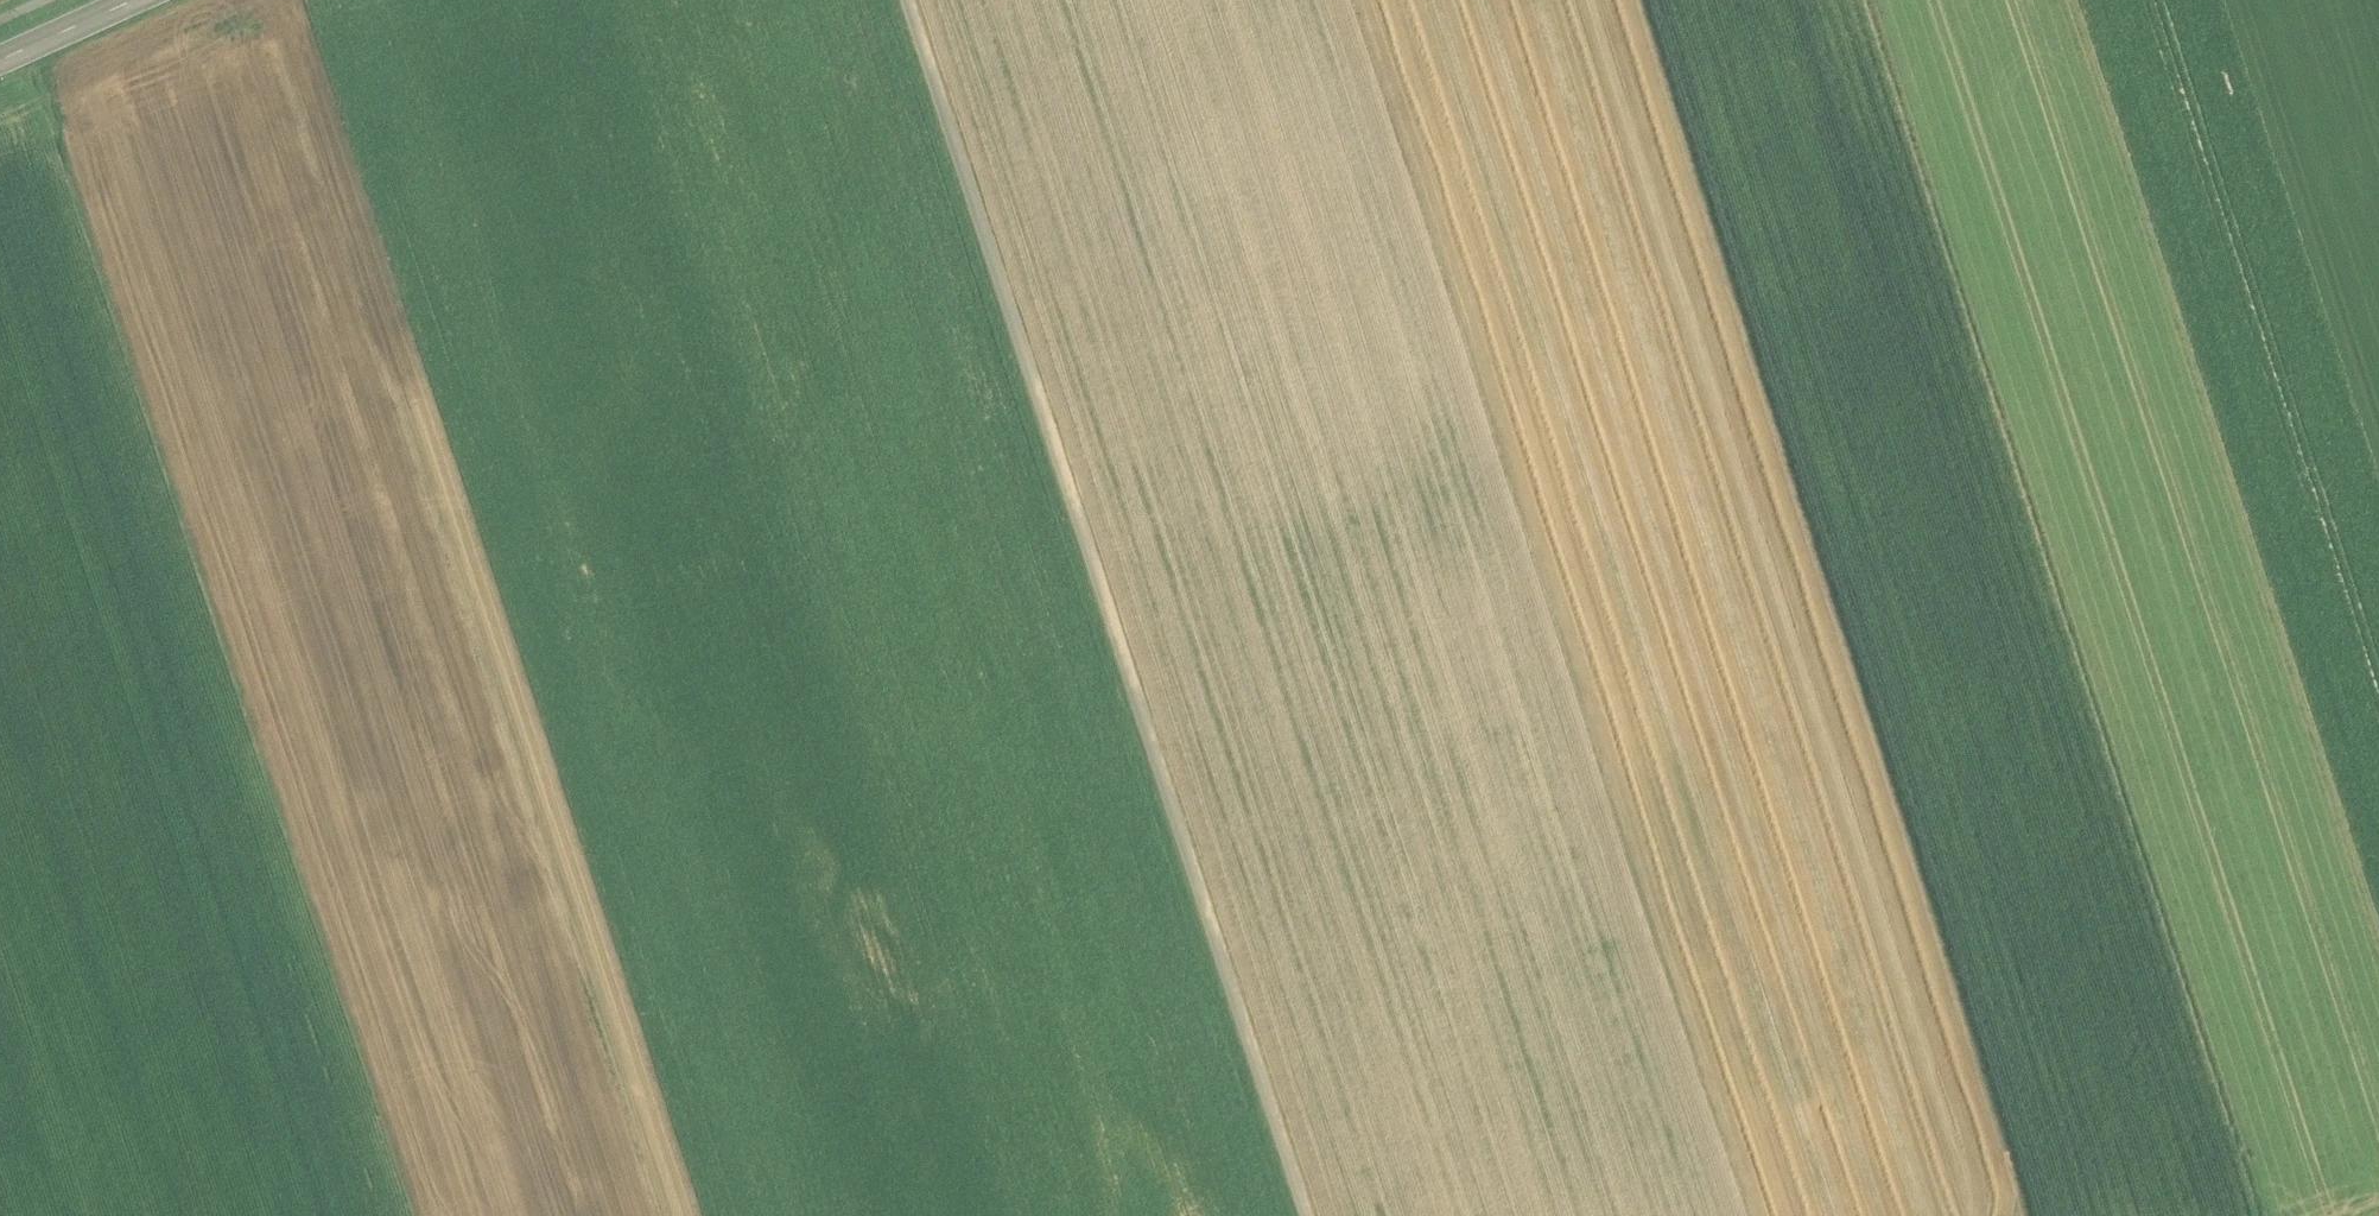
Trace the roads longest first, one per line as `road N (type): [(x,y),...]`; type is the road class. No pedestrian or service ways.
road 1 (track): [(1303,1215),(905,0)]
road 2 (tertiary): [(135,0),(0,61)]

